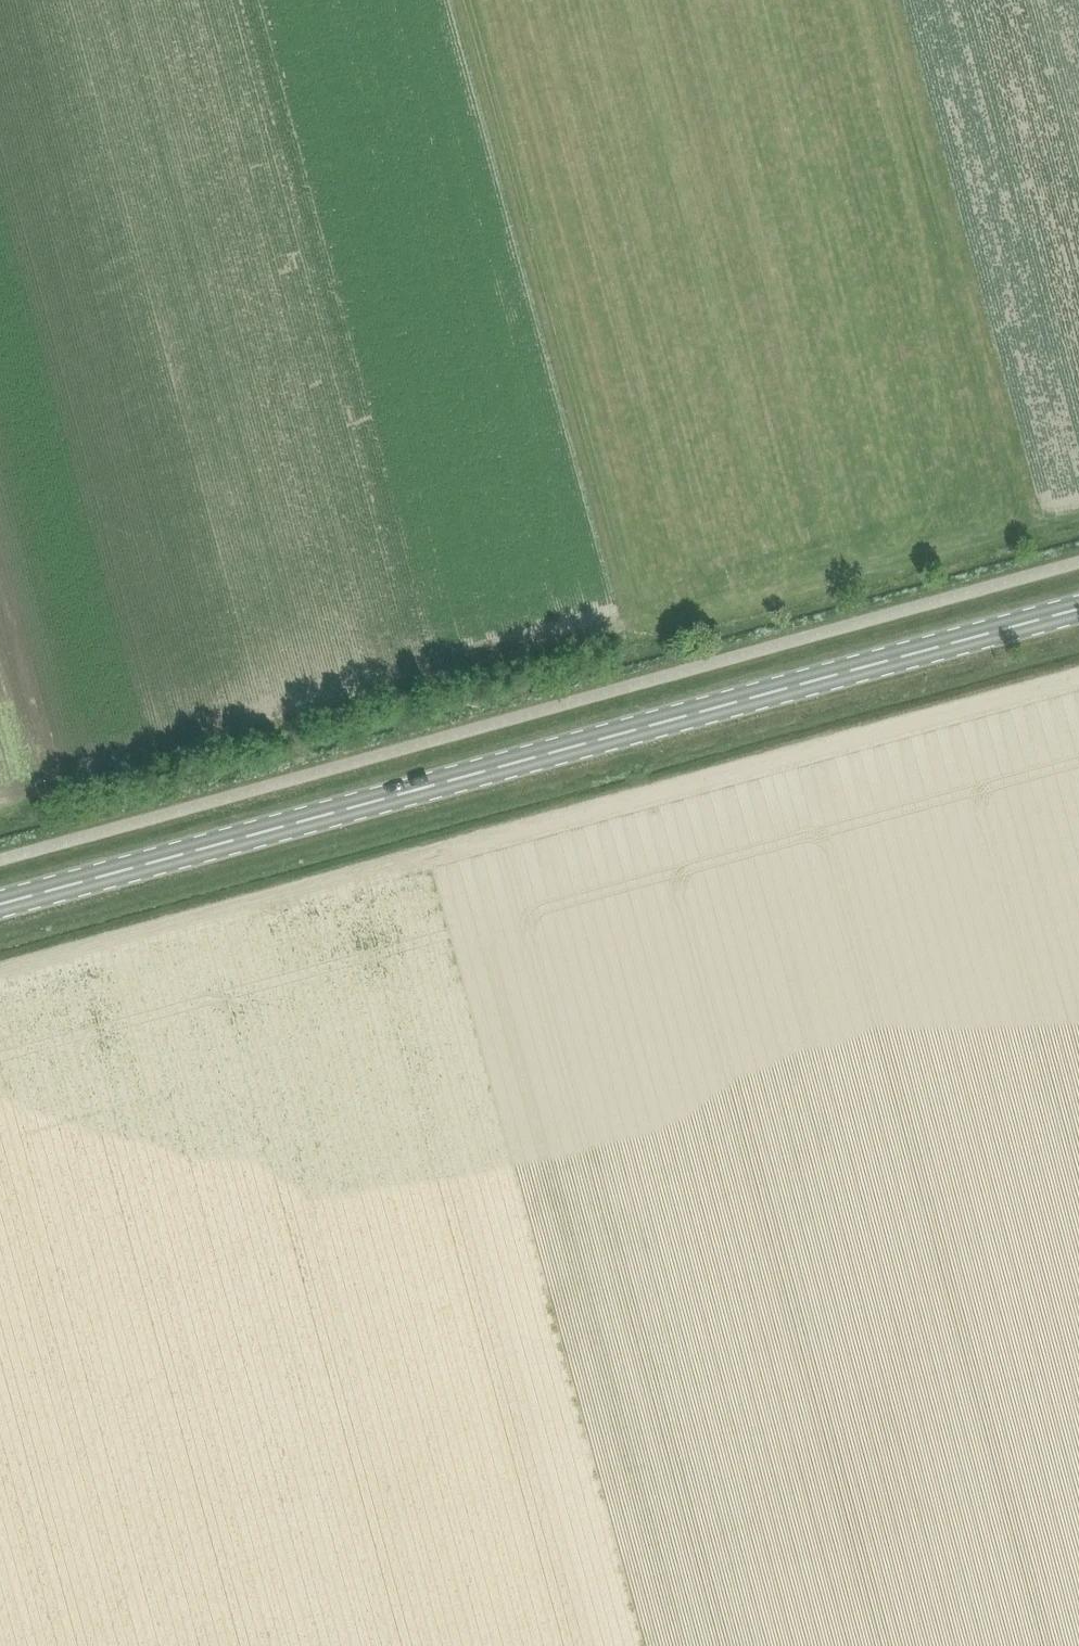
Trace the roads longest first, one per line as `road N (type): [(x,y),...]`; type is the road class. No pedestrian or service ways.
road 1 (primary): [(0,905),(1078,609)]

